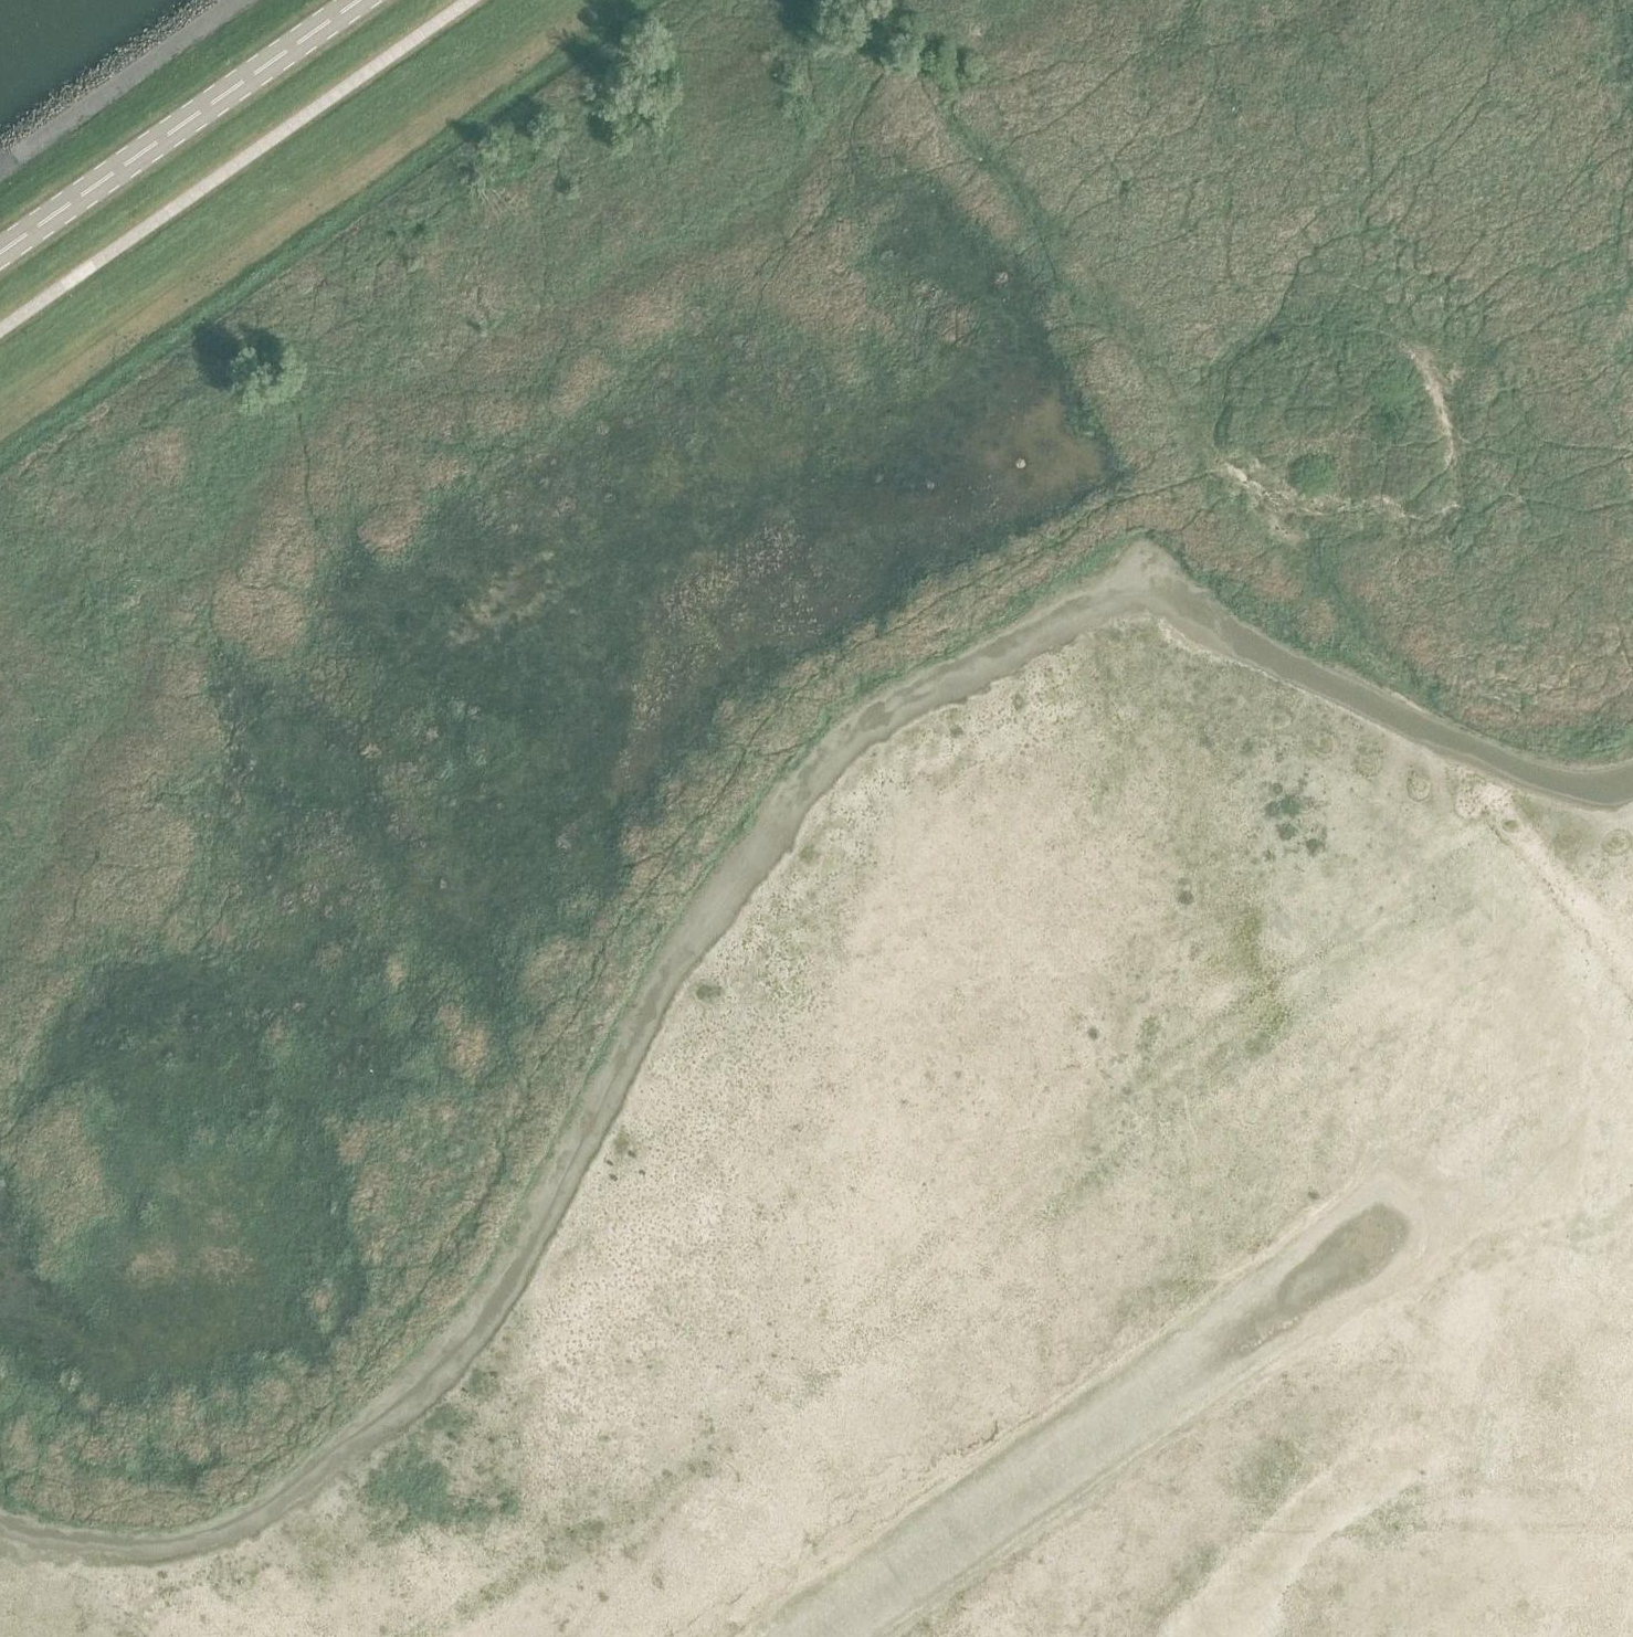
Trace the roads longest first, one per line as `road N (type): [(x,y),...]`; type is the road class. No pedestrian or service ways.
road 1 (secondary): [(0,257),(366,0)]

